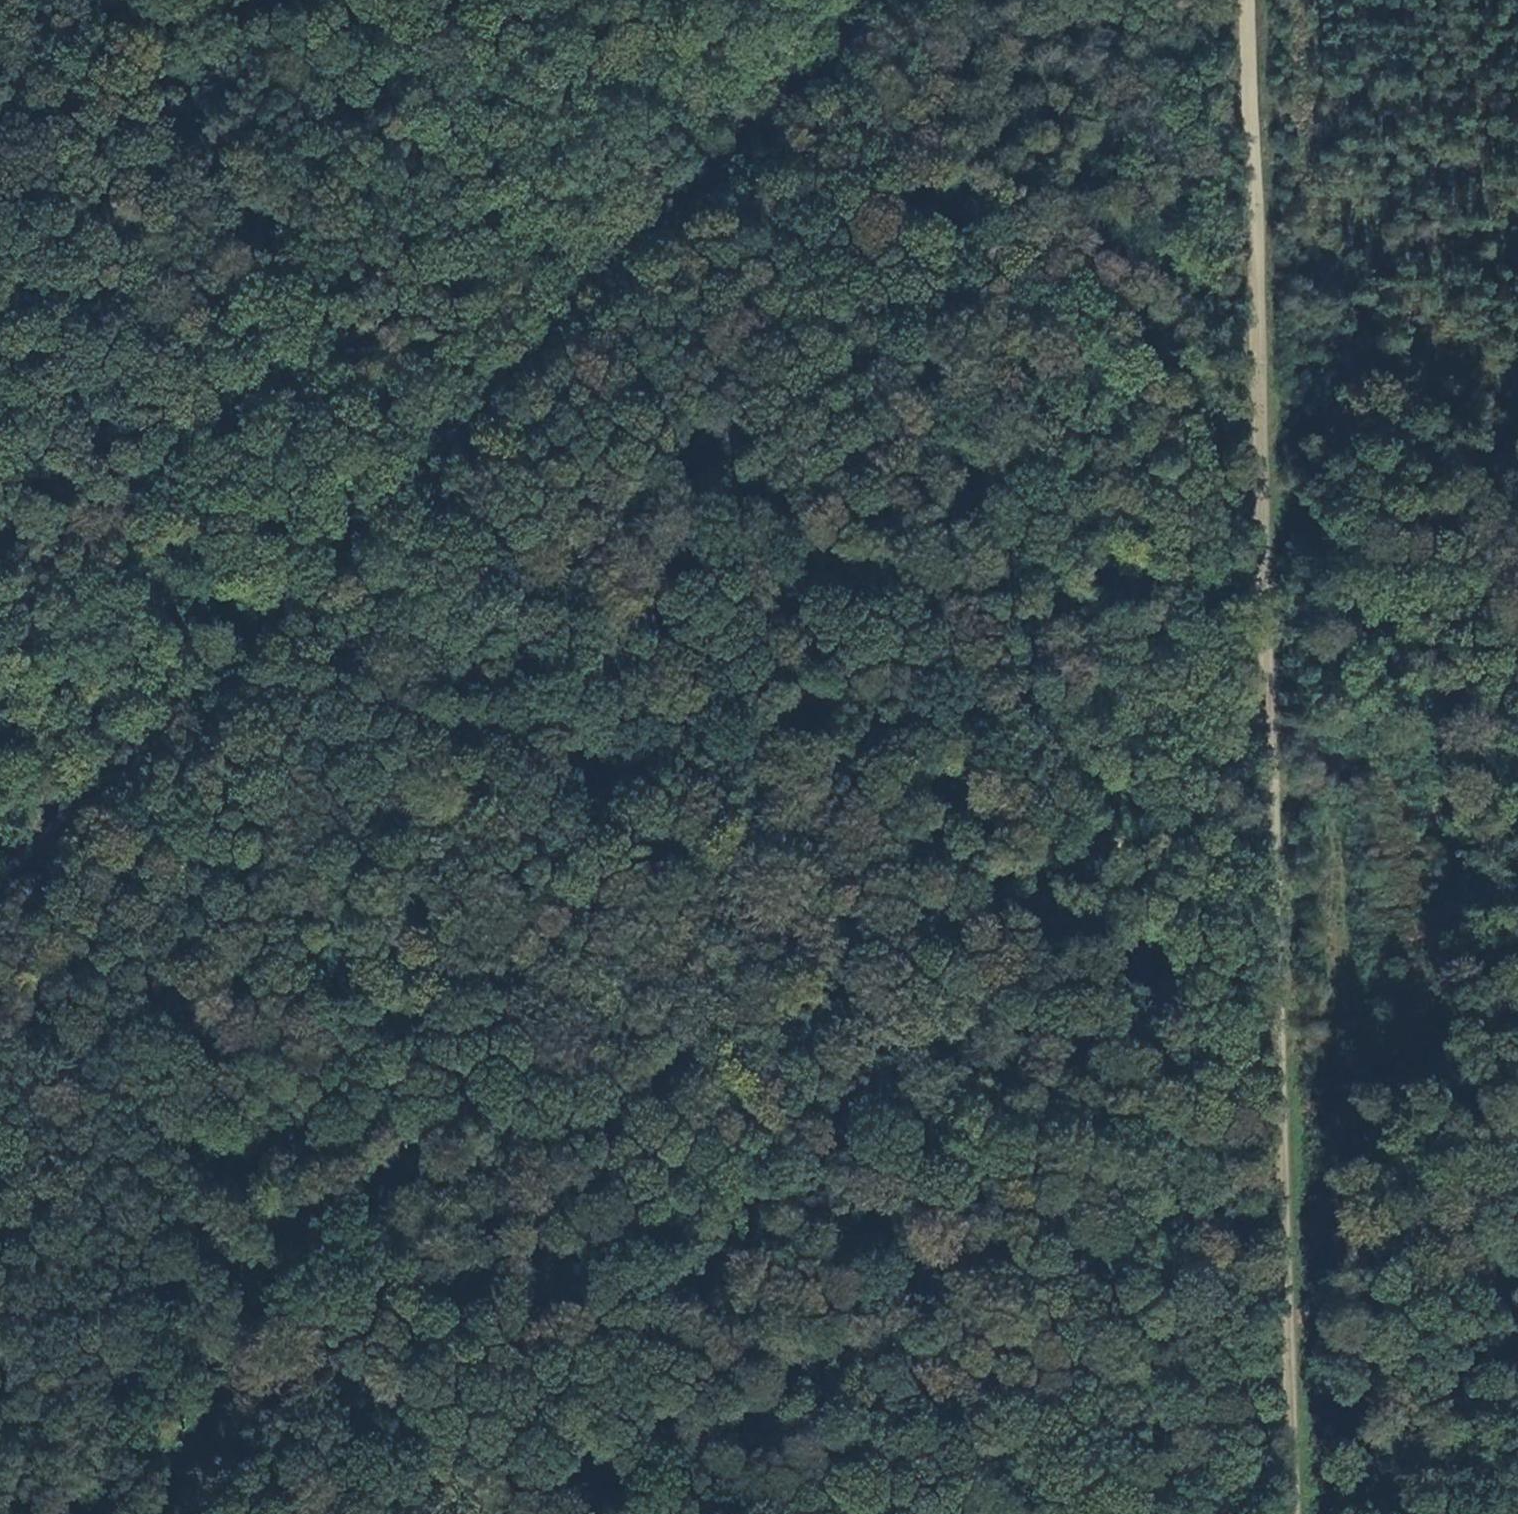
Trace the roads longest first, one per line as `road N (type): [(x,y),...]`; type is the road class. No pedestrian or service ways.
road 1 (track): [(1243,0),(1296,1513)]
road 2 (track): [(0,876),(857,0)]

